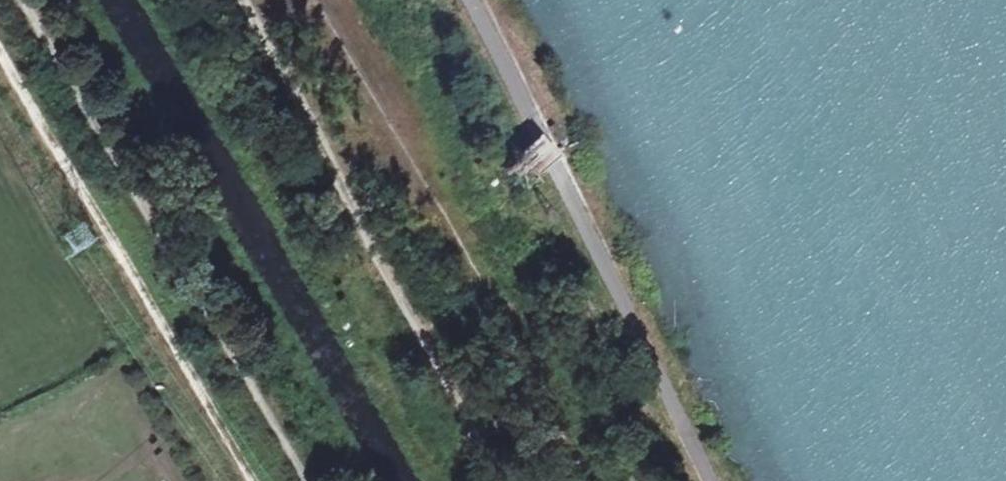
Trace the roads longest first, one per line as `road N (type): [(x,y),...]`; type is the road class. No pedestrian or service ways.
road 1 (track): [(29,0),(311,480)]
road 2 (track): [(321,0),(586,480)]
road 3 (track): [(500,480),(240,0)]
road 4 (track): [(252,480),(0,43)]

